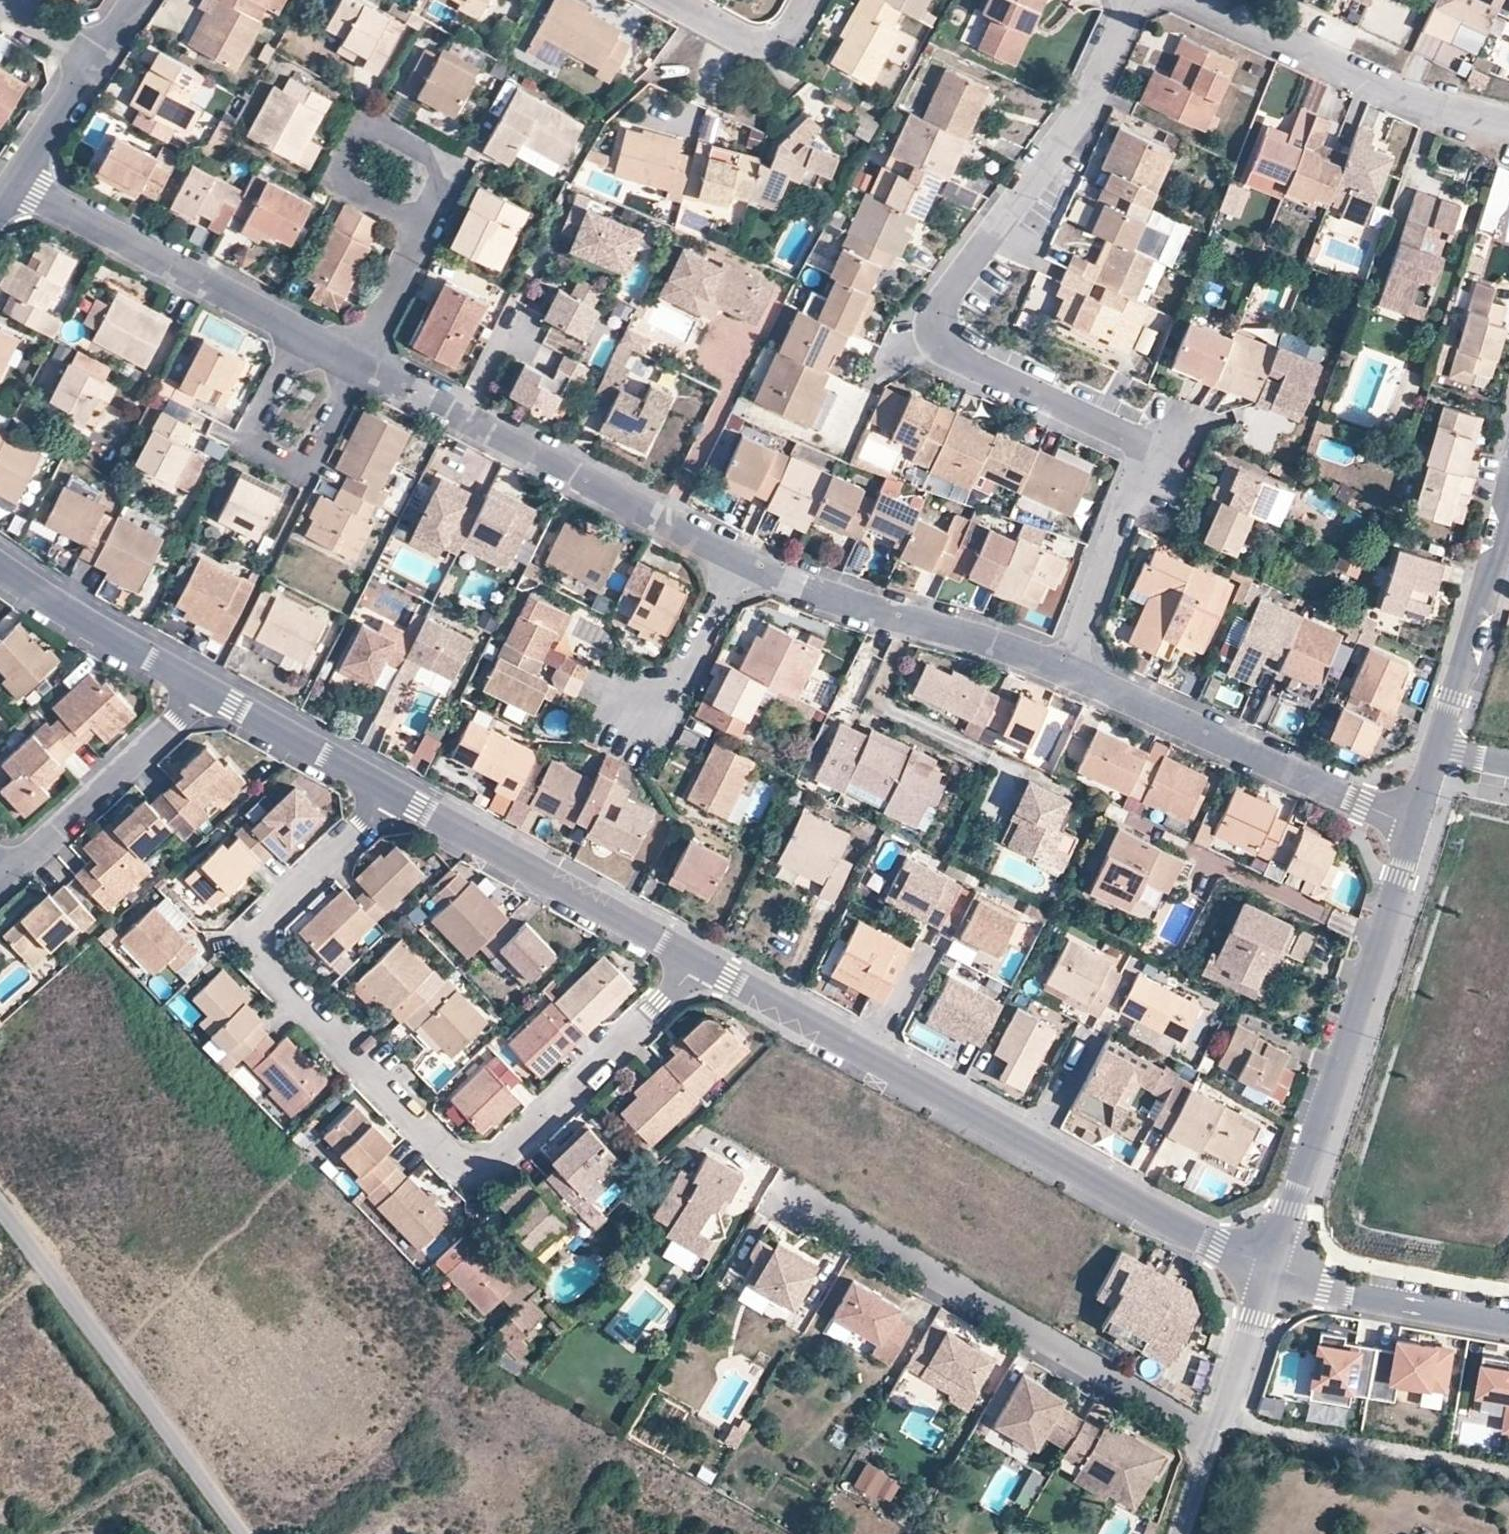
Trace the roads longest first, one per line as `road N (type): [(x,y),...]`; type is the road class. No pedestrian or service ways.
road 1 (residential): [(1134,0),(1081,114),(943,298),(934,323),(957,360),(1122,435),(1139,454),(1065,666)]
road 2 (residential): [(394,791),(257,930),(257,954),(463,1170),(488,1169),(703,961)]
road 3 (residential): [(703,961),(1266,1271)]
road 4 (residential): [(1210,1444),(790,1200)]
road 5 (residential): [(1413,825),(1266,1271)]
road 6 (unclassified): [(0,1205),(248,1533)]
road 7 (residential): [(1065,666),(1413,825)]
road 8 (residential): [(394,791),(703,961)]
road 9 (residential): [(1508,119),(1390,91),(1186,0)]
road 10 (residential): [(743,559),(846,601),(1065,666)]
road 11 (residential): [(14,183),(301,333)]
road 12 (residential): [(462,414),(743,559)]
road 13 (track): [(1217,1423),(1508,1476)]
road 14 (residential): [(301,333),(249,438),(301,465),(357,360)]
road 15 (residential): [(209,688),(10,875)]
road 16 (residential): [(1508,494),(1438,750)]
road 17 (residential): [(1508,1327),(1266,1271)]
road 18 (residential): [(0,570),(209,688)]
road 19 (residential): [(209,688),(394,791)]
road 20 (residential): [(425,228),(437,175),(423,153),(371,128),(344,154),(341,175),(349,187)]
road 21 (residential): [(743,559),(649,747)]
road 22 (residential): [(1266,1271),(1210,1444)]
road 23 (residential): [(665,0),(764,47),(779,41),(807,0)]
road 24 (residential): [(14,183),(96,58)]
road 25 (residential): [(357,360),(425,228)]

